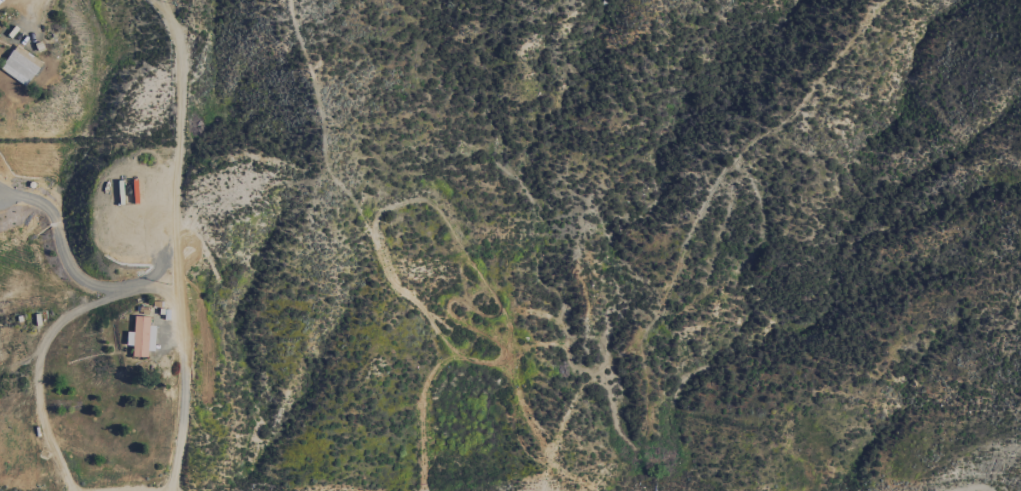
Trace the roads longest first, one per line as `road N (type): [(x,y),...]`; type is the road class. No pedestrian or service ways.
road 1 (residential): [(187,490),(180,14)]

